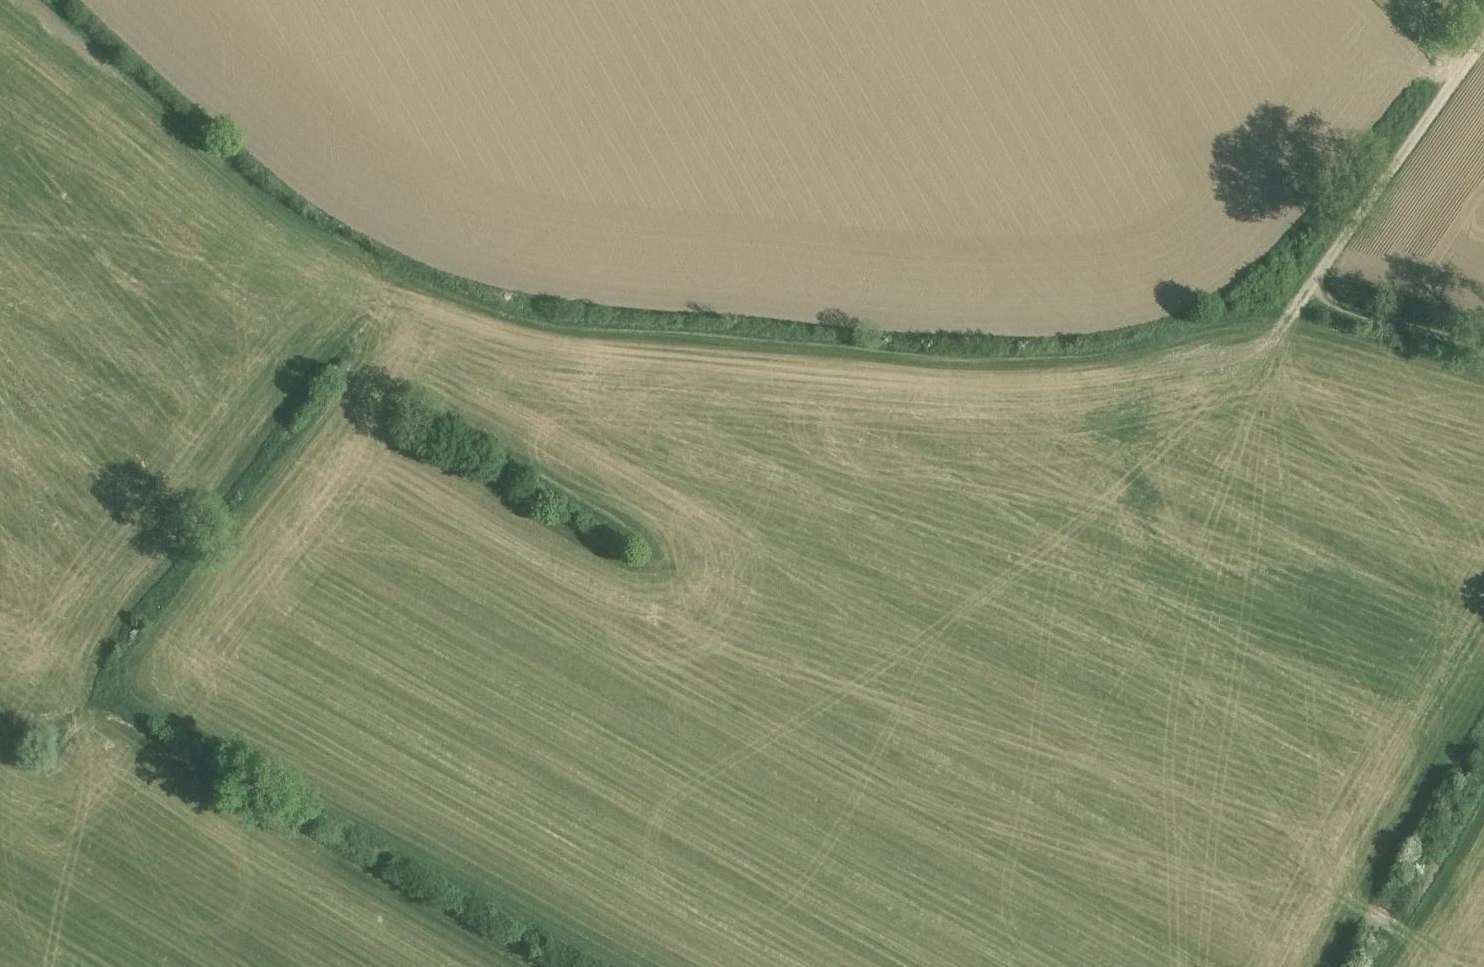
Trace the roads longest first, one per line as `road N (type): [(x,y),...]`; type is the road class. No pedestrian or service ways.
road 1 (track): [(1483,25),(1291,294),(1214,372)]
road 2 (track): [(1291,294),(1483,350)]

